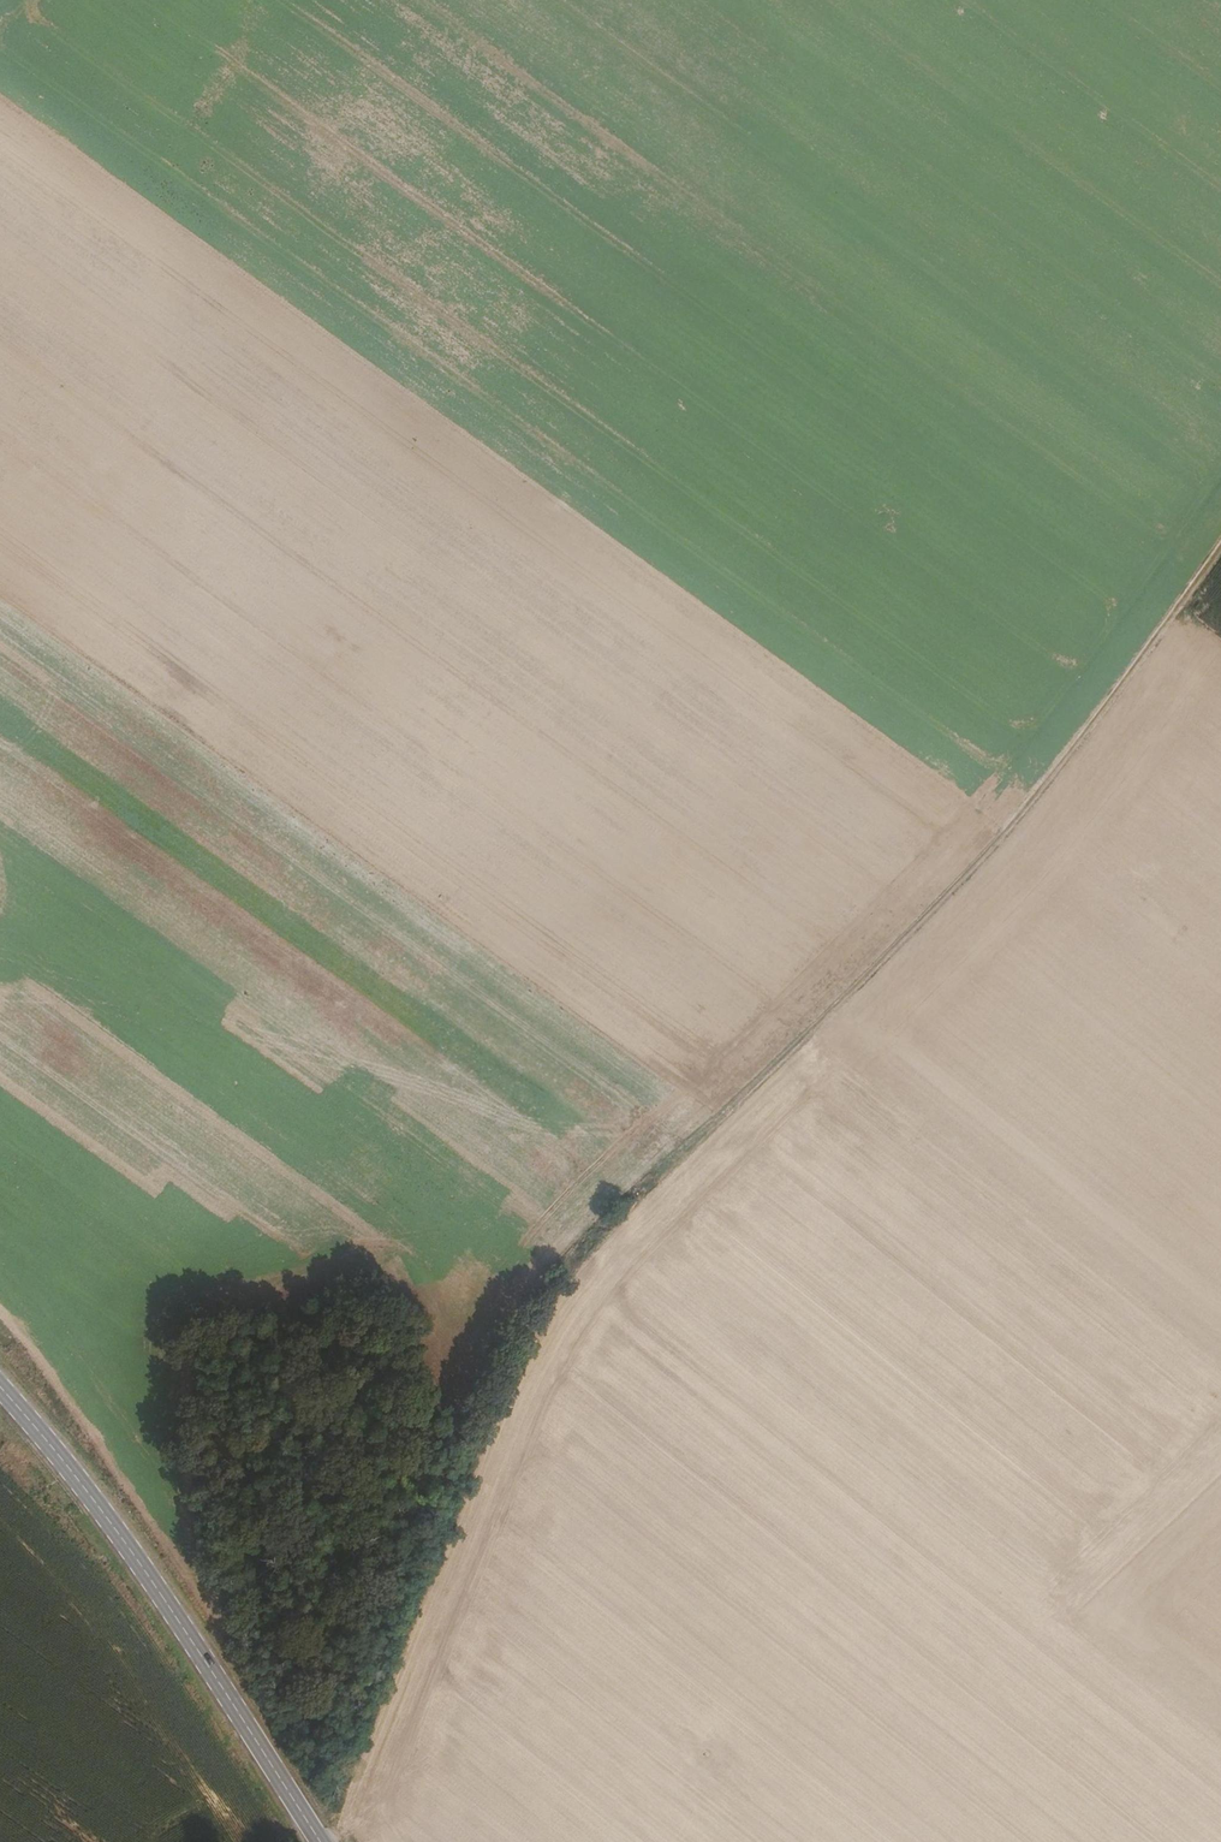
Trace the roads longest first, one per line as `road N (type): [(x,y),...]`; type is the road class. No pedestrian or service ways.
road 1 (primary): [(321,1841),(128,1546),(0,1387)]

